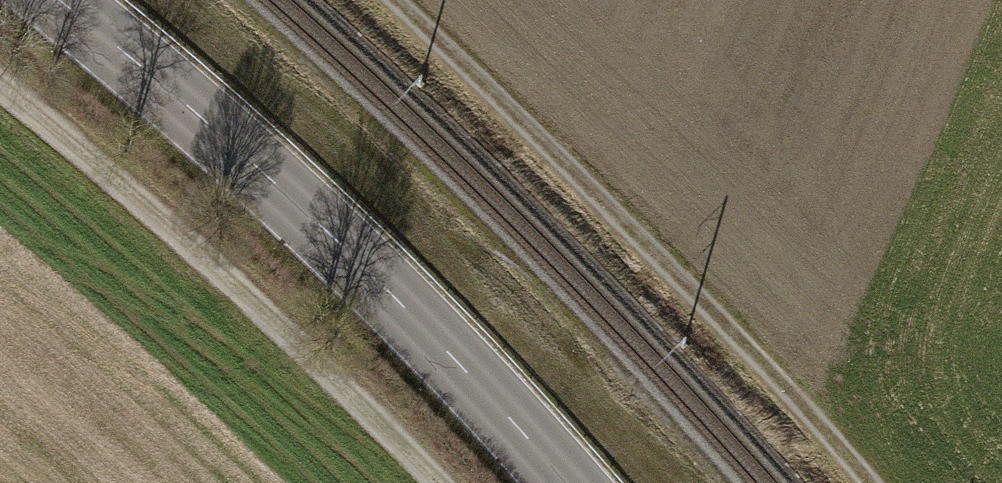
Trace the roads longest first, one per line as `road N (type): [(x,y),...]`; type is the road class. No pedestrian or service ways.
road 1 (secondary): [(57,0),(349,252),(567,482)]
road 2 (track): [(396,0),(871,482)]
road 3 (track): [(0,77),(268,316),(434,482)]

